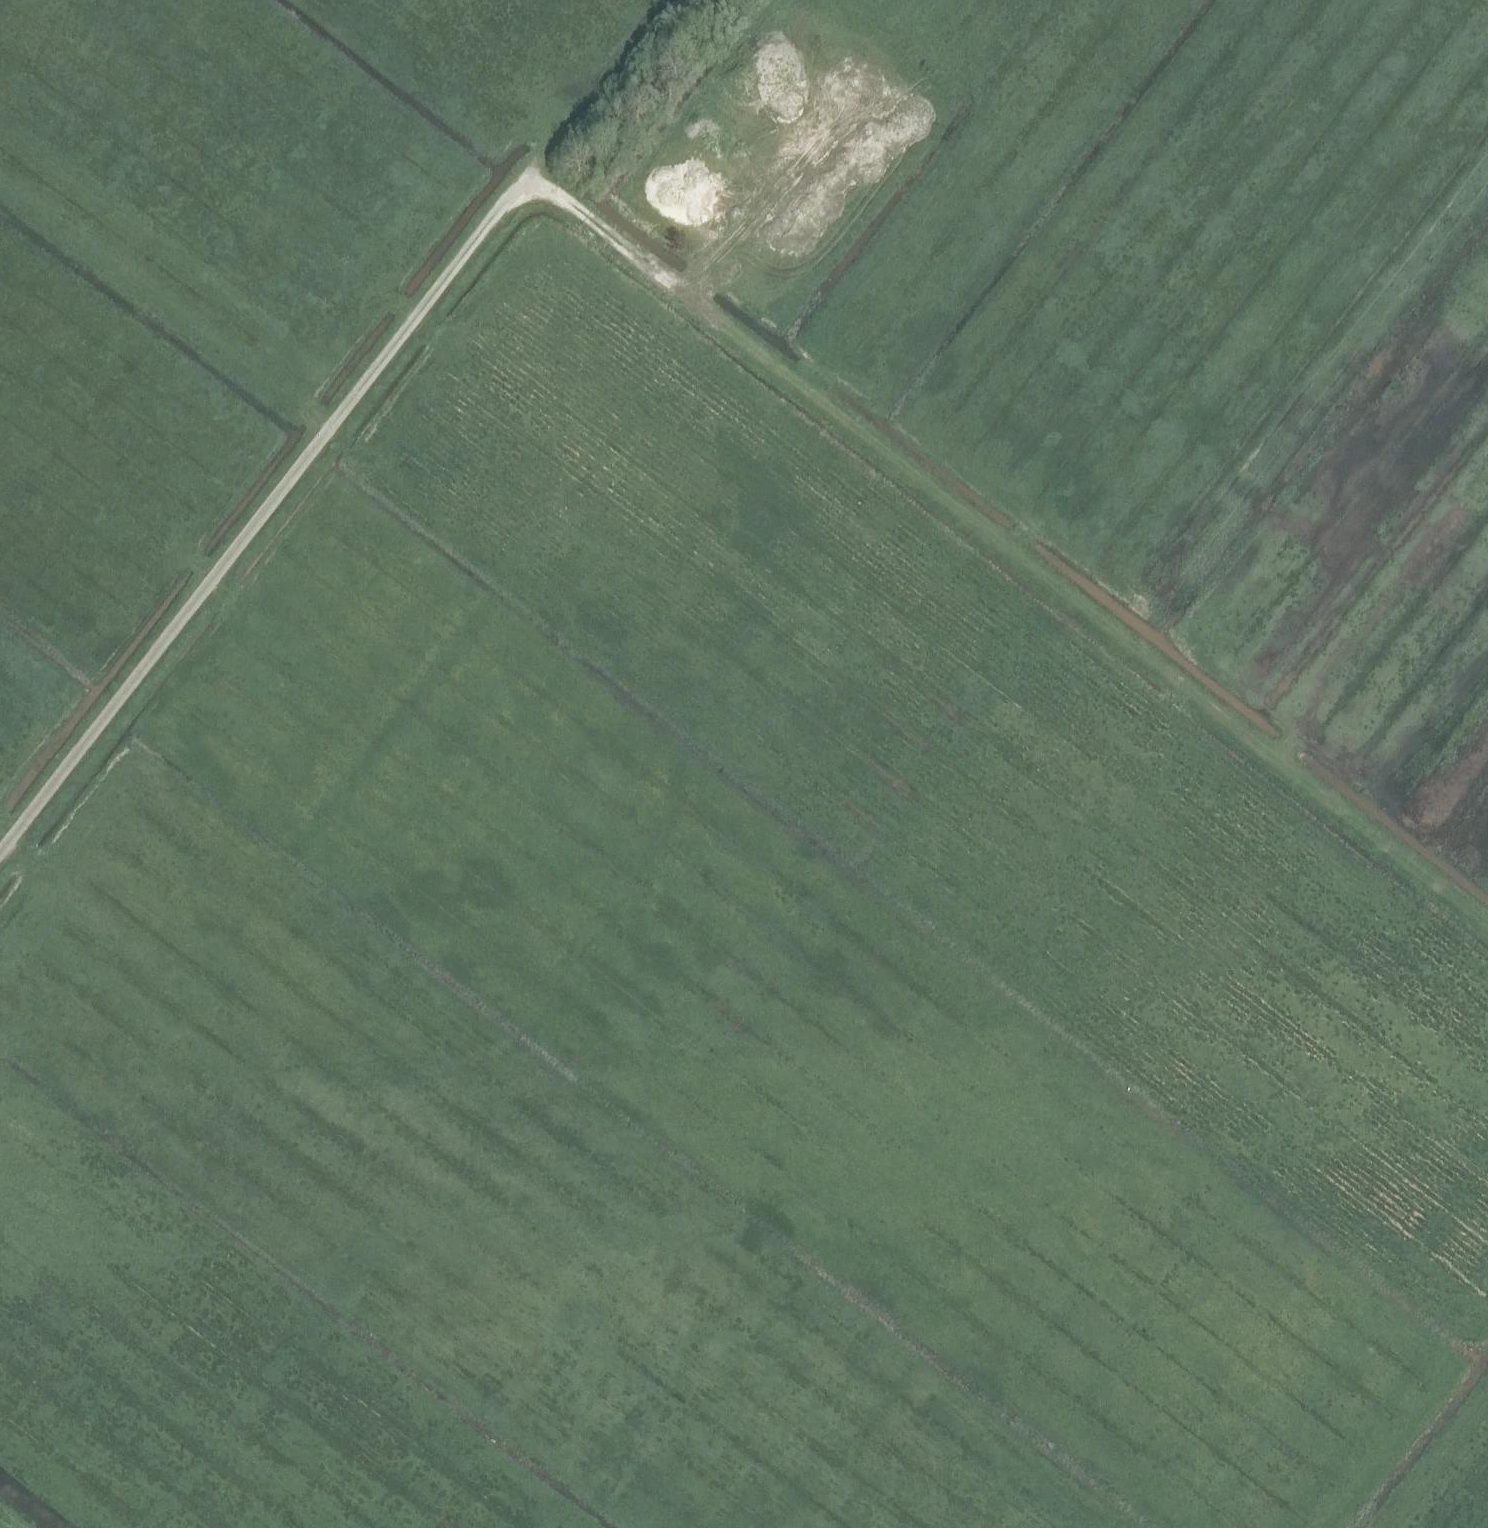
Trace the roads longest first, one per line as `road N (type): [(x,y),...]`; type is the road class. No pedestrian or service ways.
road 1 (unclassified): [(0,852),(524,179),(535,179),(581,223)]

